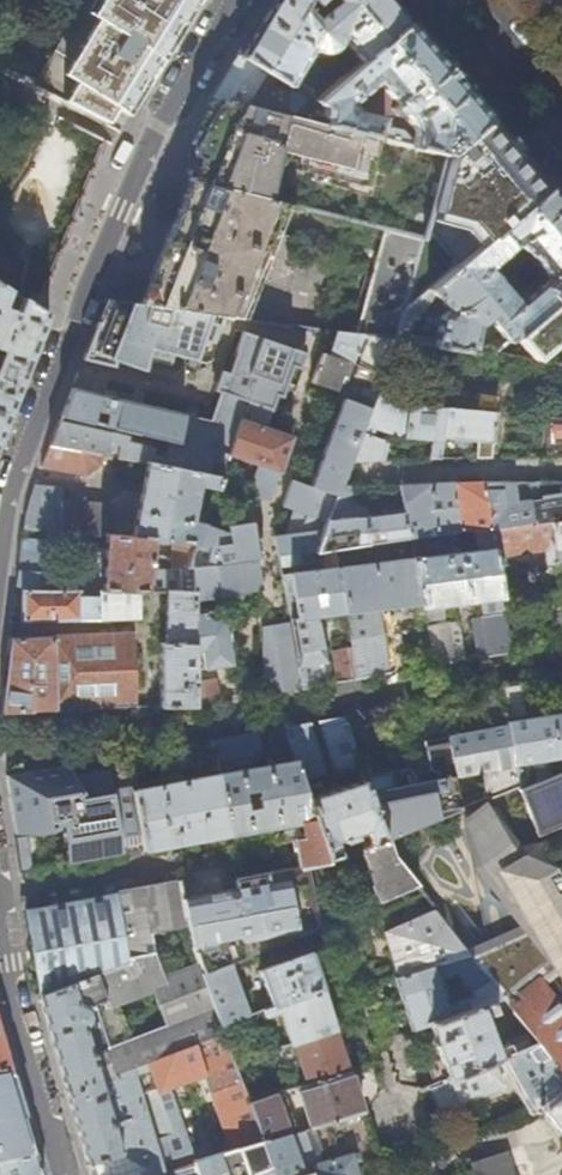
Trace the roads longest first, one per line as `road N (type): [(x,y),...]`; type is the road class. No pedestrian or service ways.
road 1 (residential): [(233,0),(141,152),(0,506)]
road 2 (residential): [(0,908),(15,997),(66,1174)]
road 3 (secondary): [(462,0),(561,114)]

